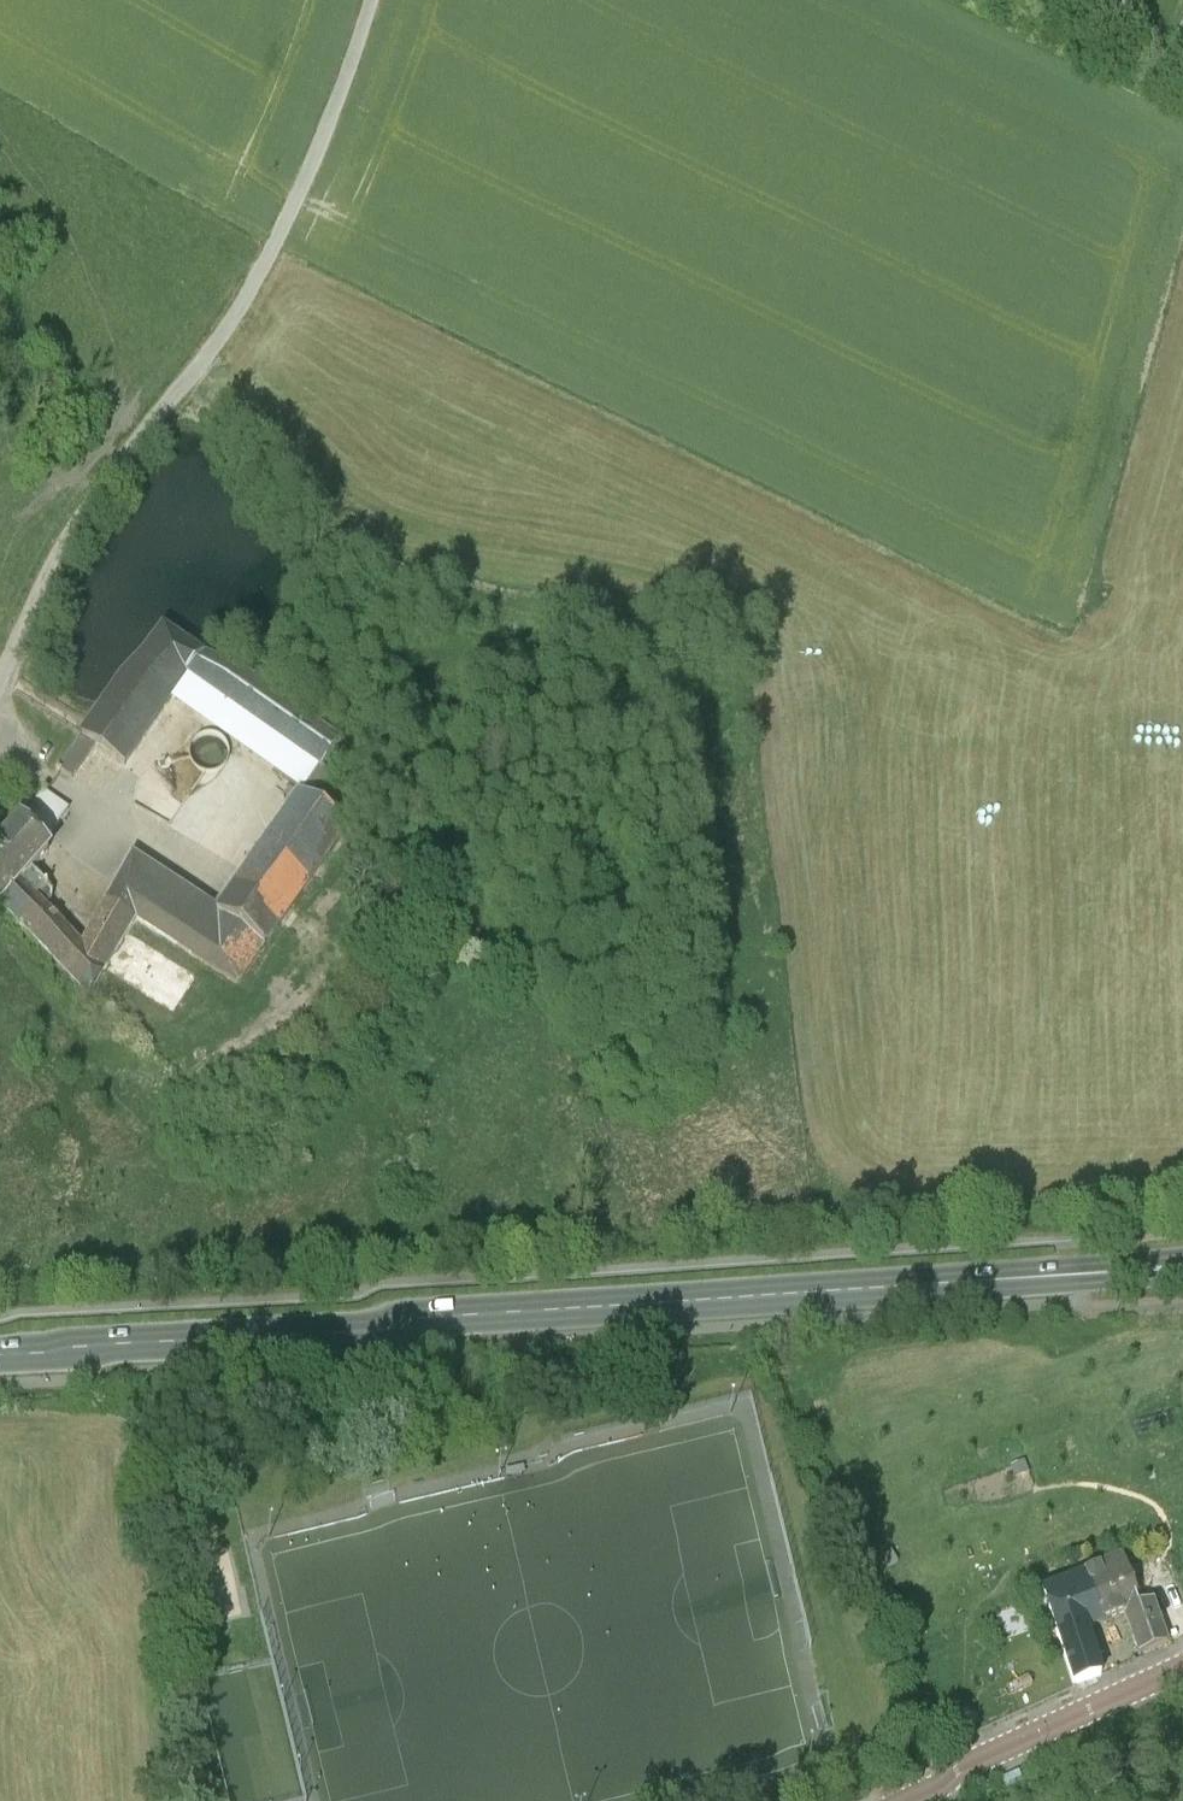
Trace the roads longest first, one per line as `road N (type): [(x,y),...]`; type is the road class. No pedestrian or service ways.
road 1 (primary): [(0,1363),(1049,1308)]
road 2 (residential): [(1182,1698),(957,1800)]
road 3 (primary): [(1182,1288),(1088,1296),(1049,1308)]
road 4 (primary): [(1049,1308),(1088,1316),(1182,1312)]

